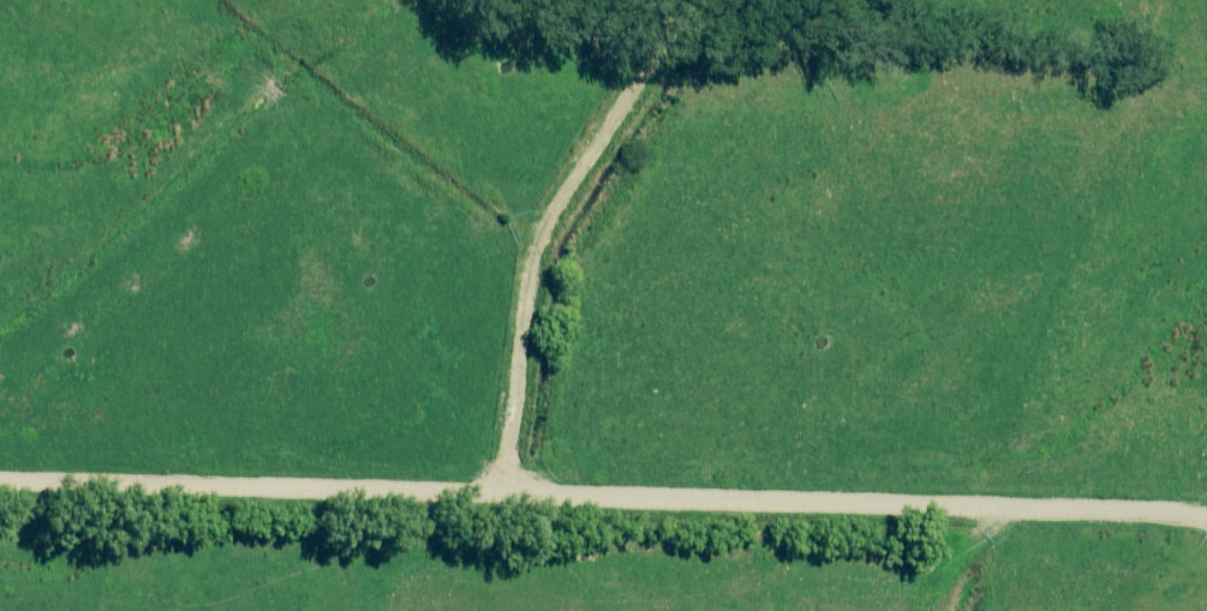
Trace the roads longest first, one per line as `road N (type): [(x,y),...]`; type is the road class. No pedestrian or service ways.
road 1 (track): [(1206,522),(503,487),(0,480)]
road 2 (track): [(503,487),(530,257),(700,0)]

